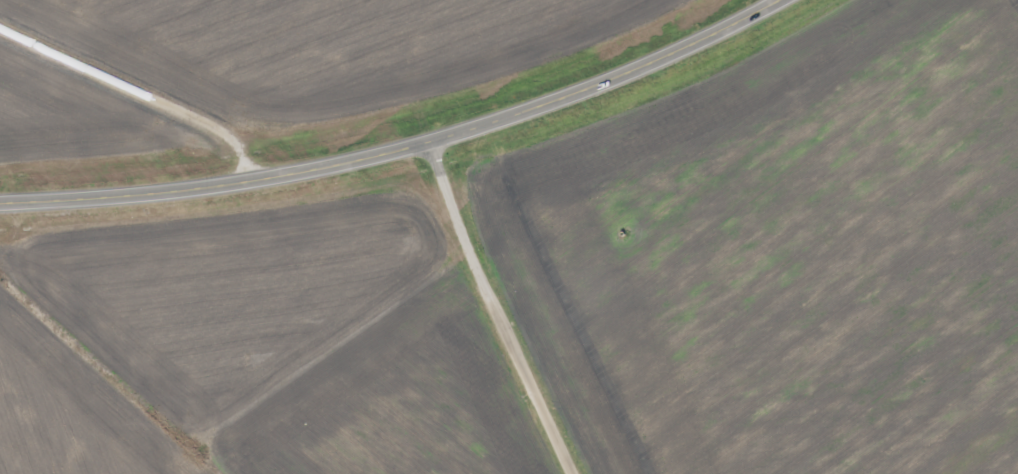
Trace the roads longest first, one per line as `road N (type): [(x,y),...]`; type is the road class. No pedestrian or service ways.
road 1 (tertiary): [(0,205),(206,188),(427,144),(607,82),(776,0)]
road 2 (residential): [(579,473),(427,144)]

